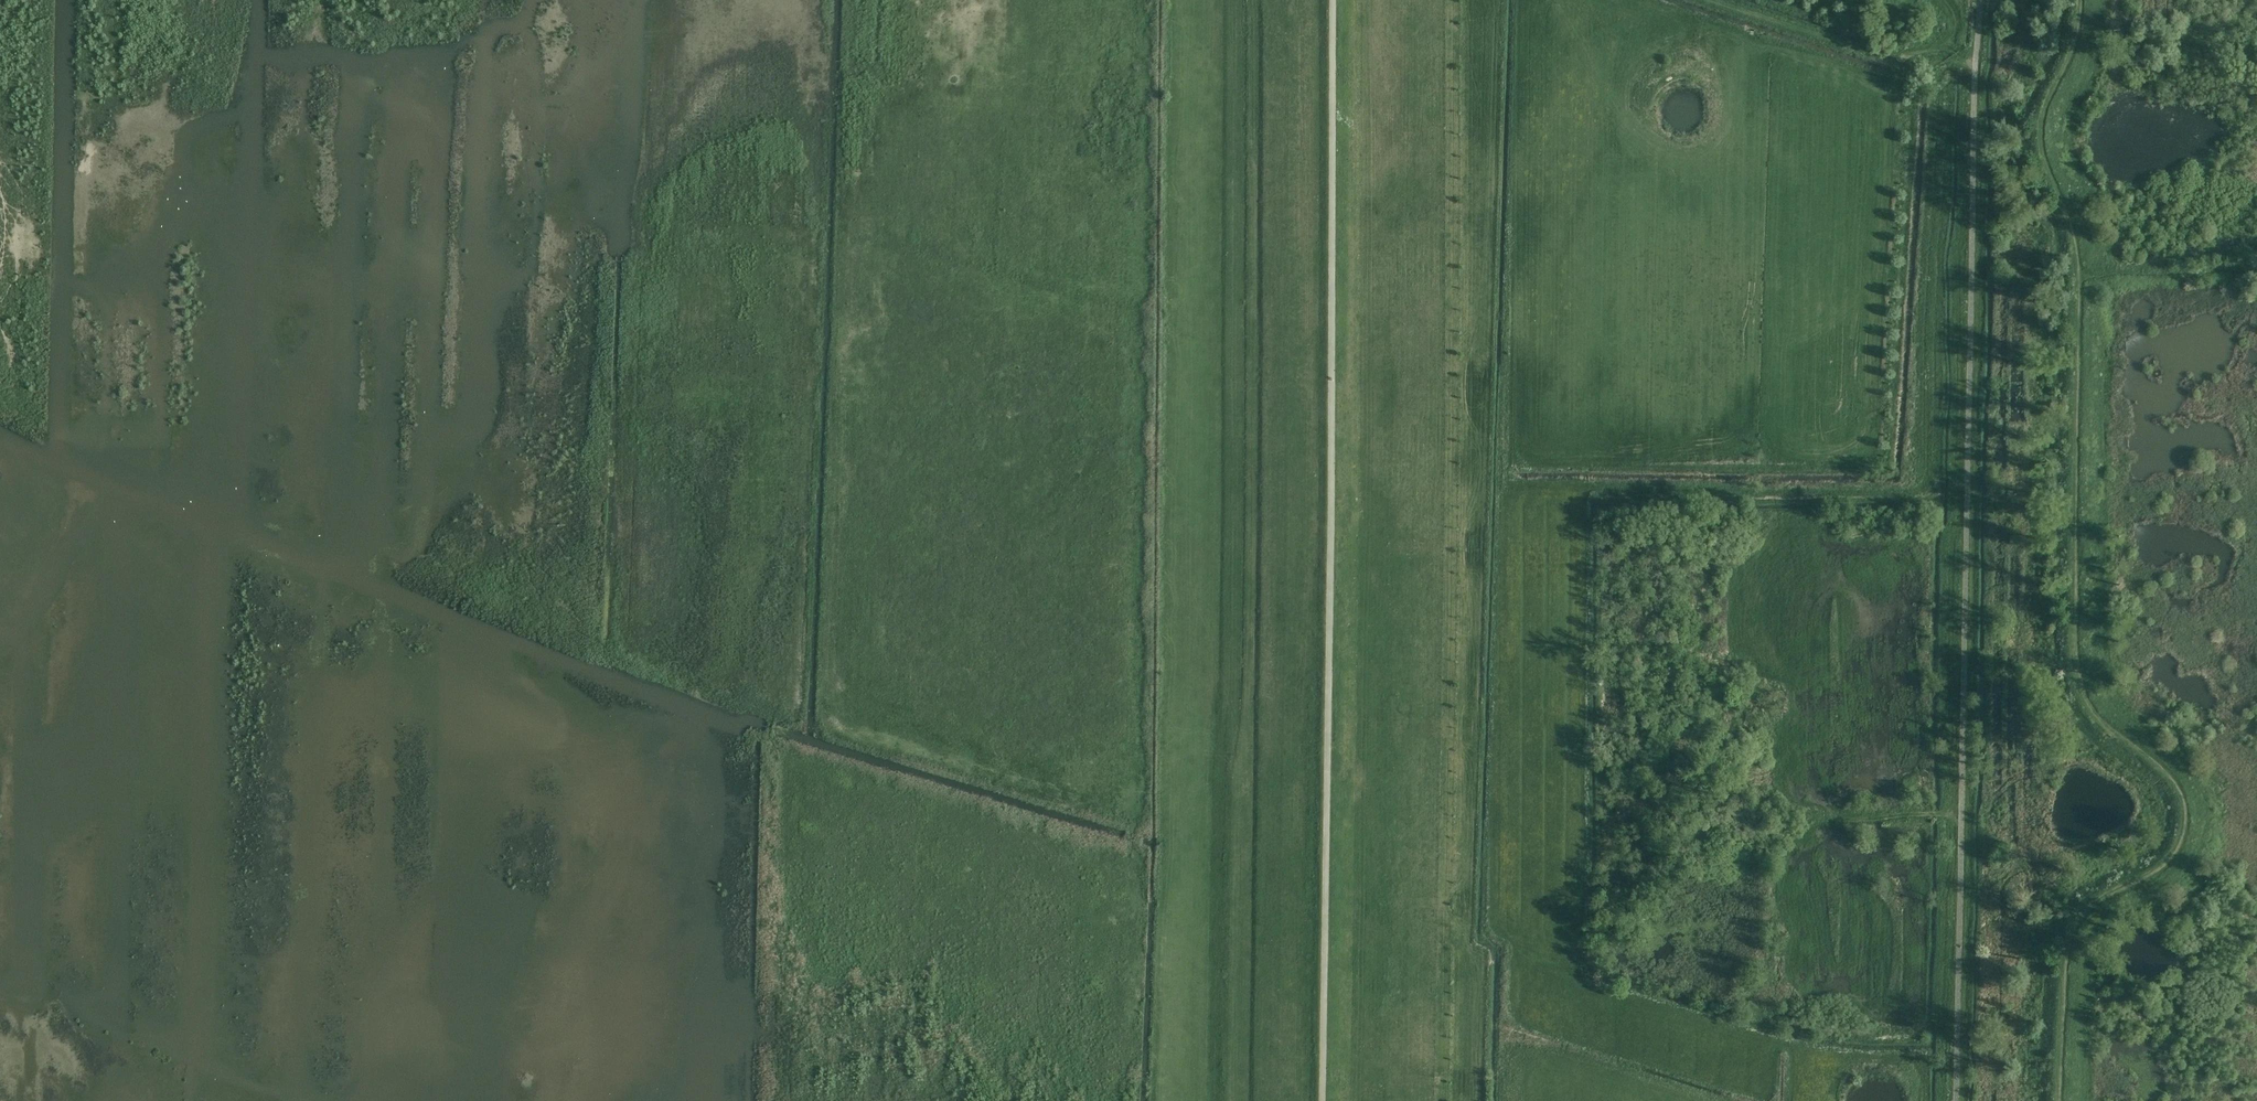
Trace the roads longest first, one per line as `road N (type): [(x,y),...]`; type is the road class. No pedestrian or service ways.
road 1 (track): [(2059,1100),(2074,925),(2100,898),(2171,858),(2185,813),(2171,777),(2092,710),(2076,660),(2077,254),(2040,134),(2040,110),(2075,47),(2082,0)]

